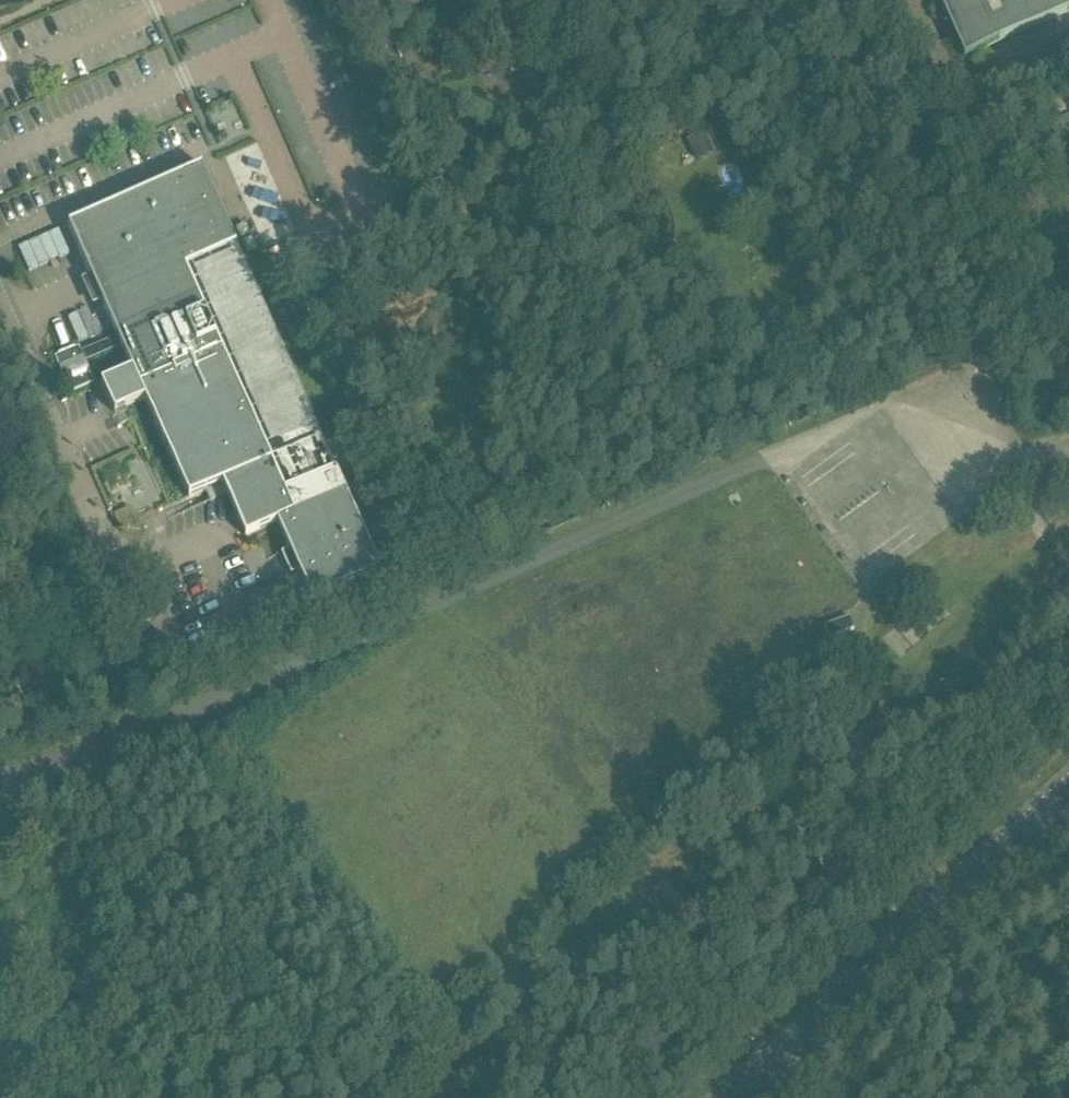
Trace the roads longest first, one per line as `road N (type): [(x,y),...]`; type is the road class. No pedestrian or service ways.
road 1 (tertiary): [(730,1097),(982,871),(1047,823)]

